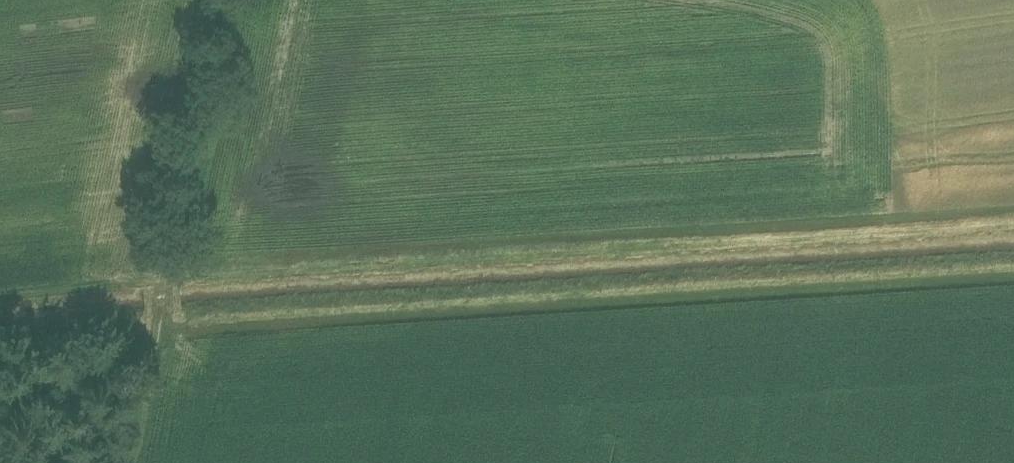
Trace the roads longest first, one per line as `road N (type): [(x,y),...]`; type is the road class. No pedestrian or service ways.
road 1 (track): [(141,462),(236,0)]

